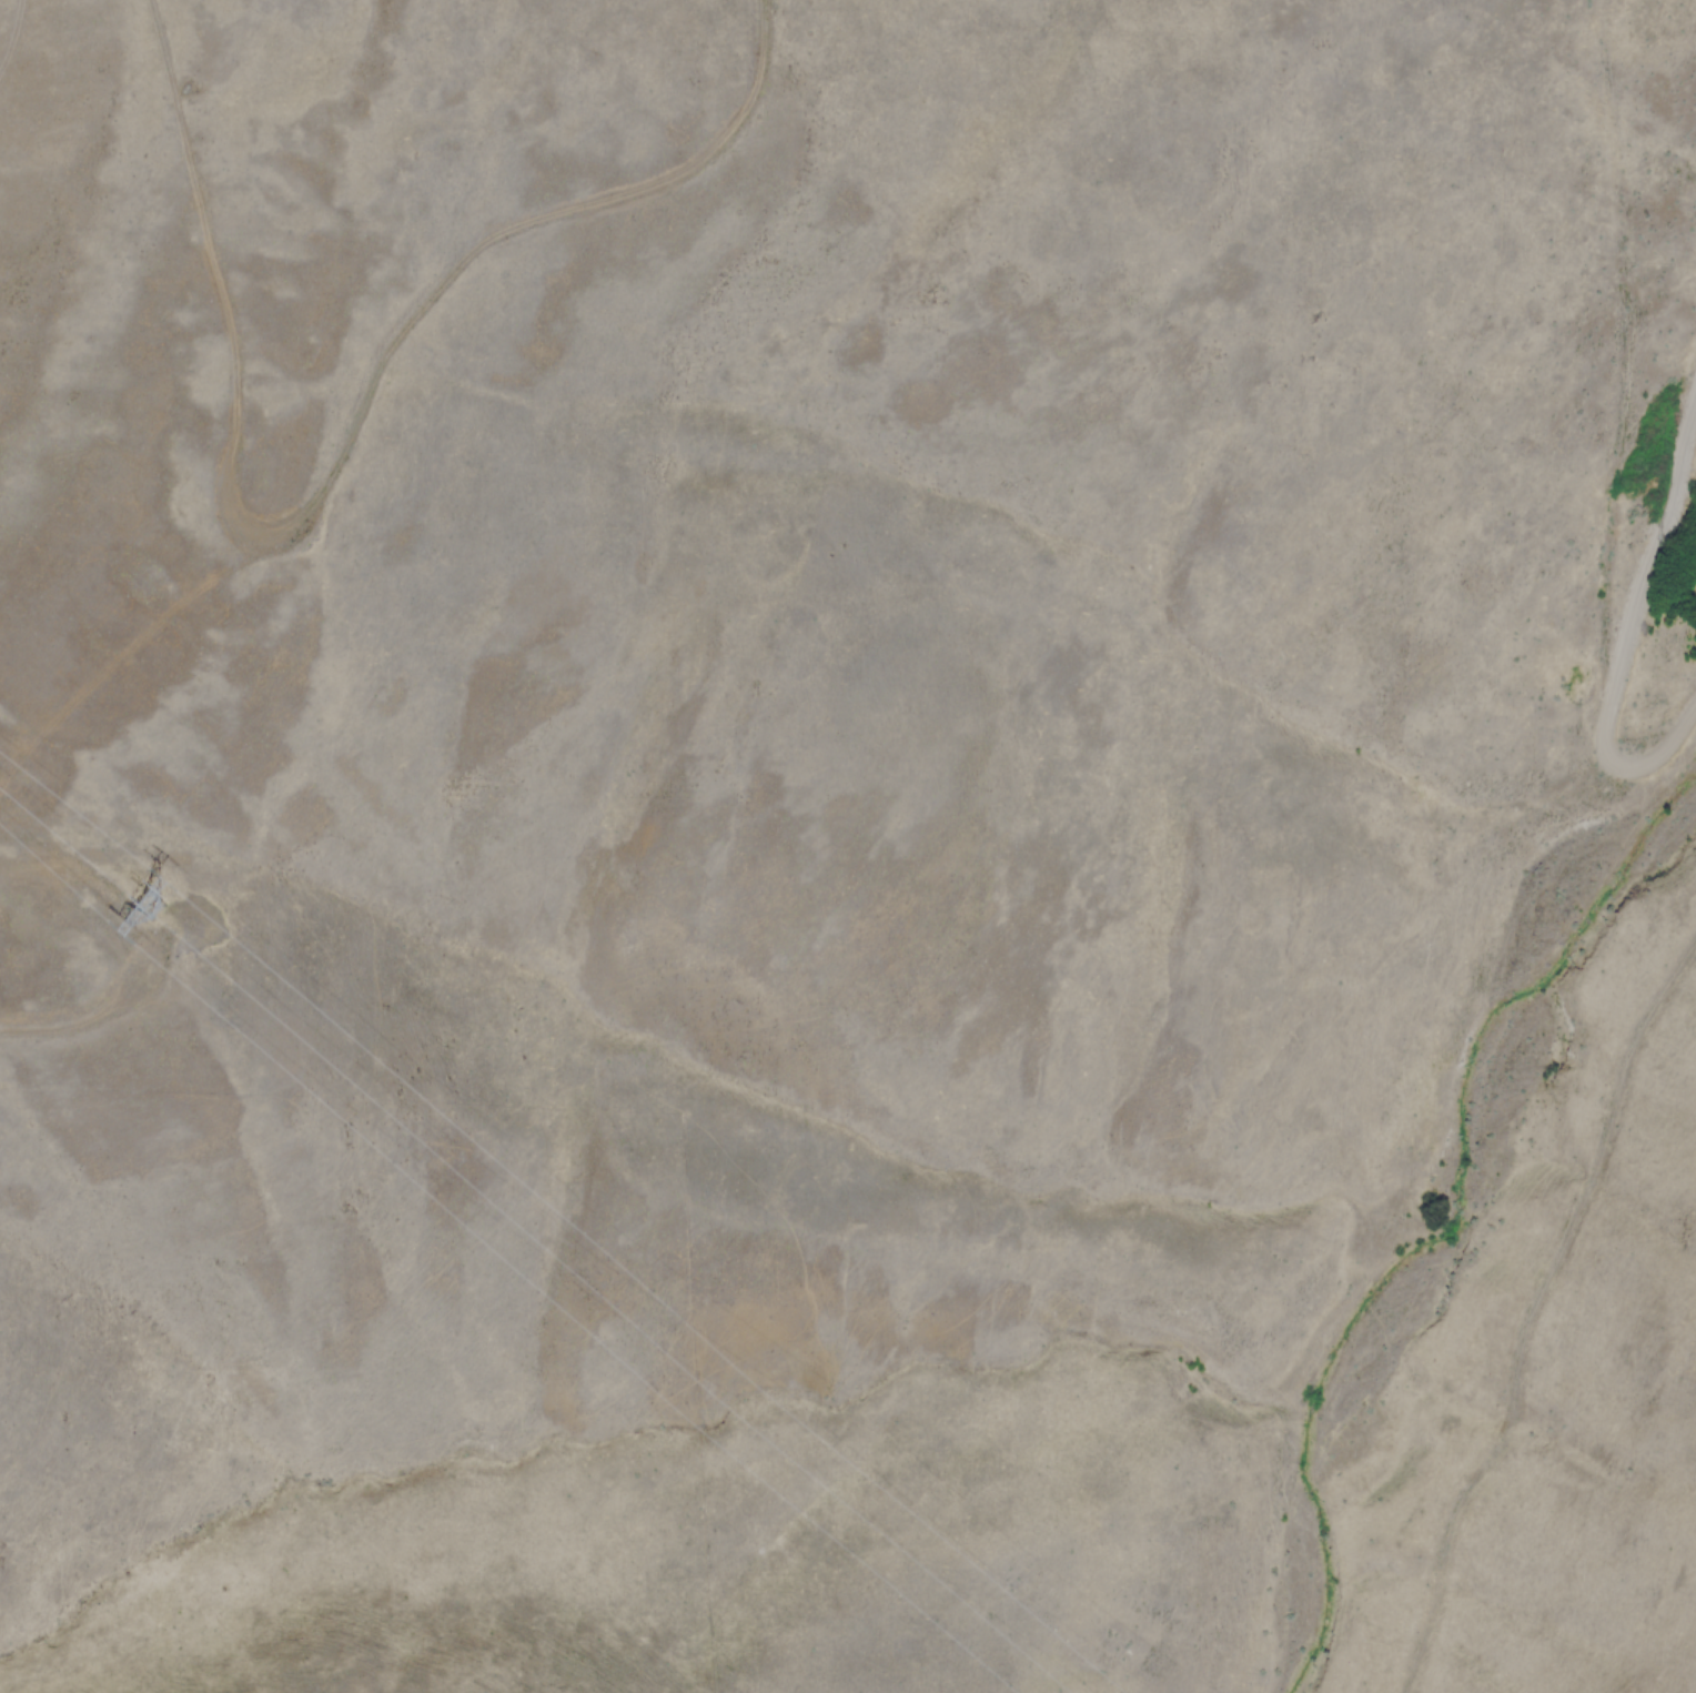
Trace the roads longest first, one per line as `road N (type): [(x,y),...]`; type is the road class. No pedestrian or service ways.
road 1 (track): [(1695,690),(1674,730),(1631,767),(1601,744),(1695,393)]

